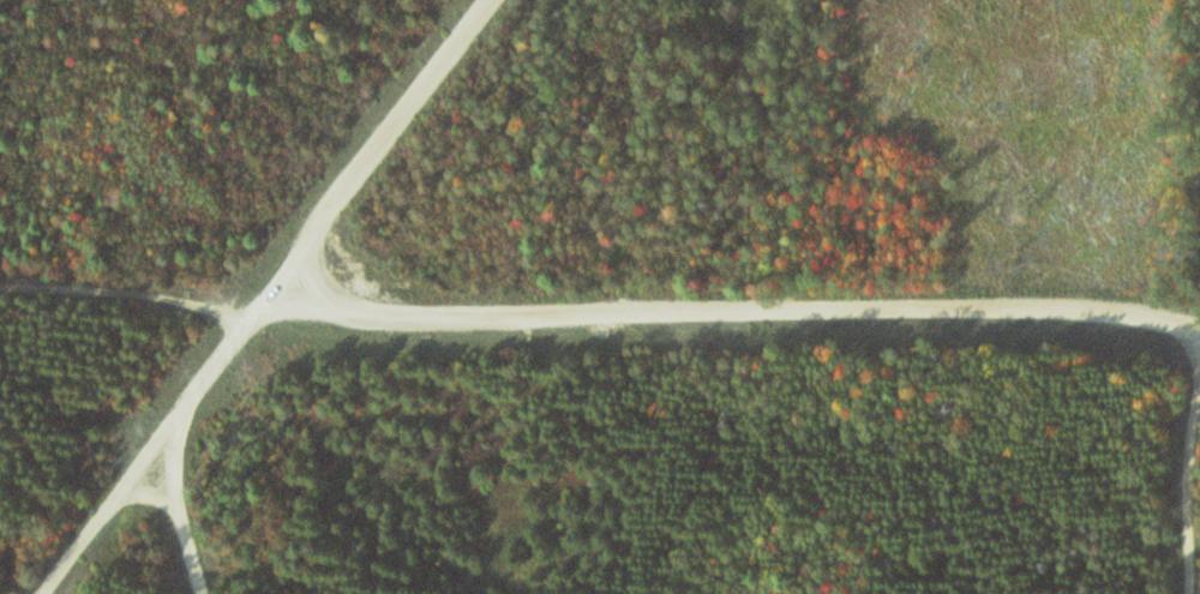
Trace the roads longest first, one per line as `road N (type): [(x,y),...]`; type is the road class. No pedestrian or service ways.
road 1 (residential): [(1199,331),(274,310)]
road 2 (residential): [(274,310),(495,0)]
road 3 (residential): [(59,593),(274,310)]
road 4 (track): [(274,310),(0,301)]

